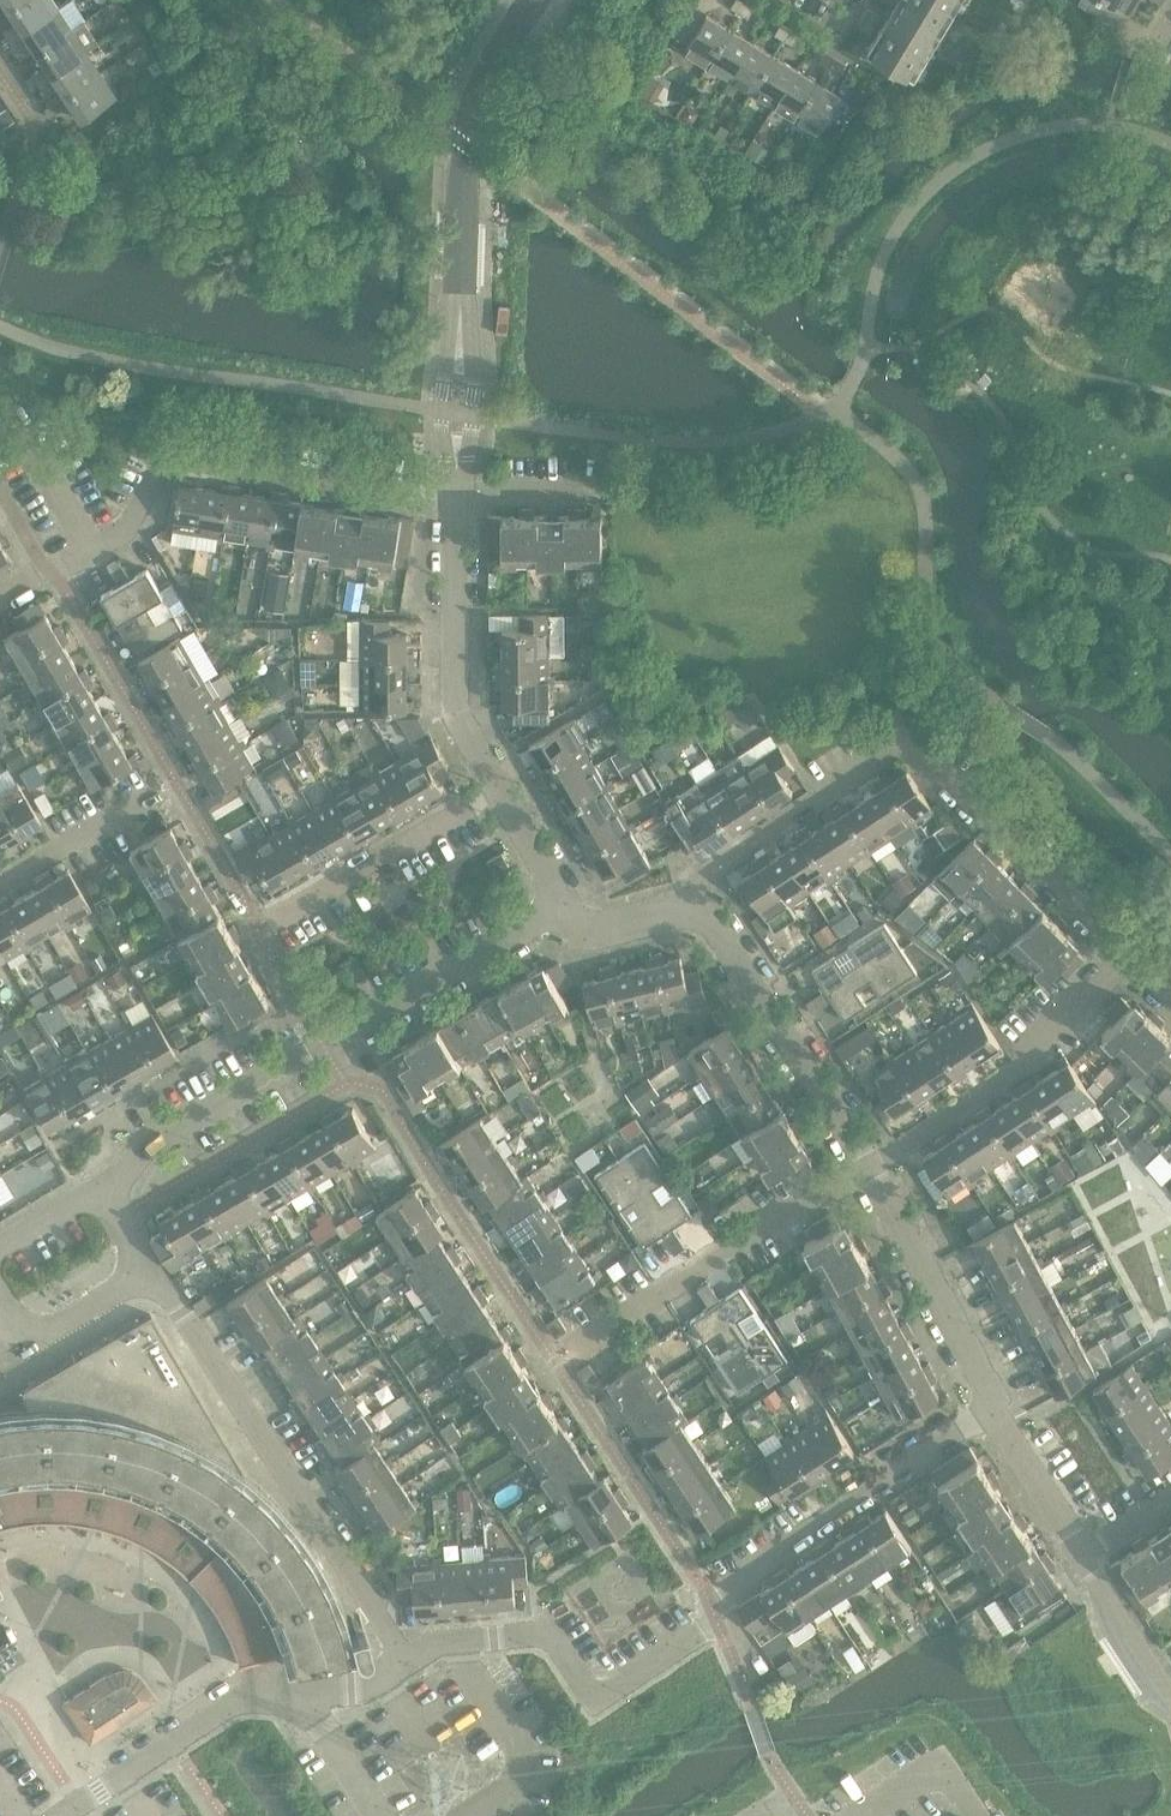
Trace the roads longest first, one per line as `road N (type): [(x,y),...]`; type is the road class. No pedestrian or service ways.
road 1 (residential): [(412,1658),(448,1641),(551,1634),(595,1698),(700,1633),(744,1574),(991,1410)]
road 2 (tertiary): [(108,1189),(154,1140),(564,908)]
road 3 (residential): [(0,604),(124,535),(167,462),(180,459),(408,494),(457,489)]
road 4 (residential): [(412,1658),(156,1271)]
road 5 (tertiary): [(457,410),(466,144),(473,112),(535,0)]
road 6 (unclassified): [(63,1815),(251,1692),(359,1688),(412,1658)]
road 7 (residential): [(557,1362),(869,1170)]
road 8 (residential): [(869,1170),(1051,1049),(1128,953)]
road 9 (tertiary): [(700,906),(869,1170)]
road 10 (tertiary): [(457,489),(456,713),(497,786)]
road 11 (residential): [(1128,953),(909,740)]
road 12 (unclassified): [(700,906),(716,875),(909,740)]
road 13 (tertiary): [(869,1170),(991,1410)]
road 14 (residential): [(278,918),(497,786)]
road 15 (residential): [(0,884),(177,781)]
road 16 (residential): [(0,1289),(32,1341),(156,1271)]
road 17 (tertiary): [(991,1410),(1093,1557)]
road 18 (unclassified): [(869,1815),(952,1763),(986,1815)]
road 19 (tertiary): [(1093,1557),(1170,1691)]
road 20 (tertiary): [(564,908),(594,931),(700,906)]
road 21 (tertiary): [(497,786),(564,908)]
road 22 (tertiary): [(0,1249),(108,1189)]

